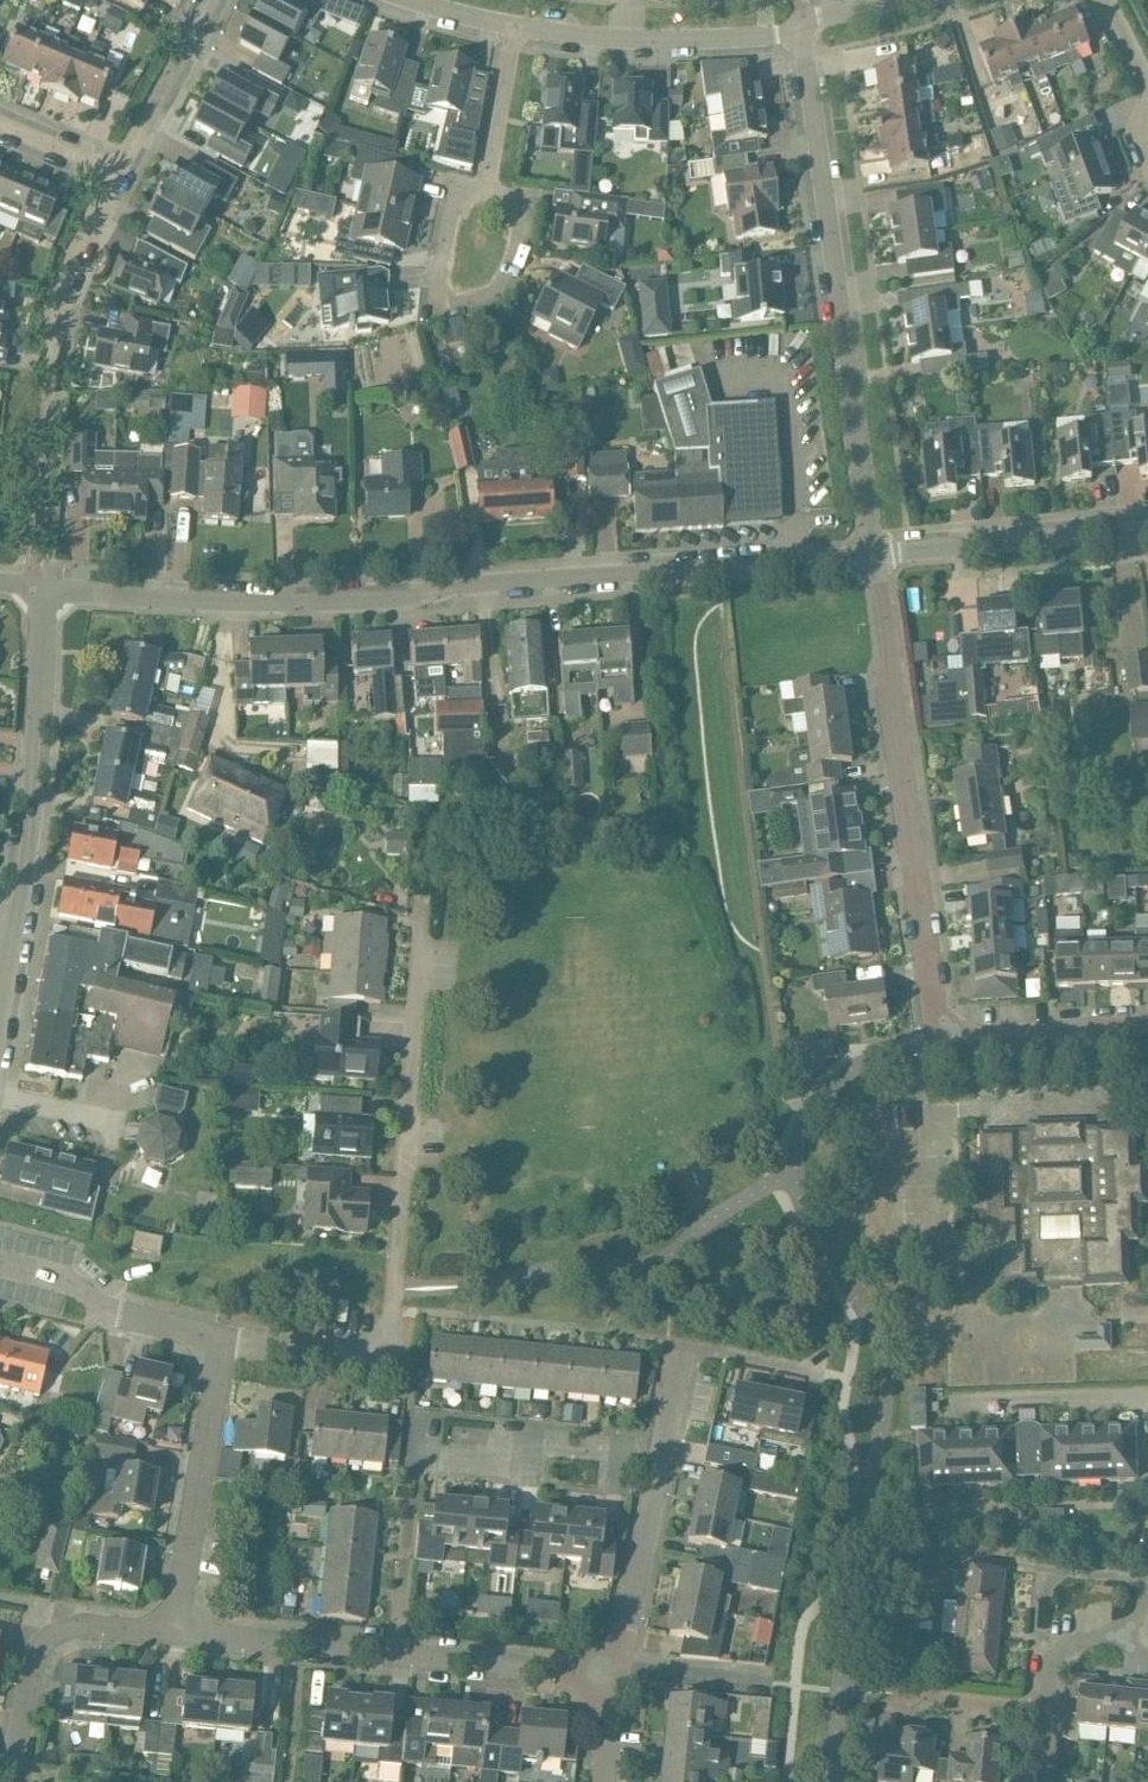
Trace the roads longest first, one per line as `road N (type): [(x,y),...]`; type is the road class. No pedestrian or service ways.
road 1 (residential): [(878,556),(357,597),(44,591)]
road 2 (residential): [(1147,1026),(975,1041),(945,1035),(938,1024),(878,556)]
road 3 (residential): [(217,1340),(394,1356),(420,901)]
road 4 (residential): [(878,556),(802,26)]
road 5 (residential): [(0,995),(32,821),(44,591)]
road 6 (residential): [(486,194),(509,197),(523,209),(517,257),(494,297),(442,305),(436,273),(450,202),(470,191)]
road 7 (residential): [(171,1631),(217,1340)]
road 8 (residential): [(514,30),(648,40),(775,36),(802,26)]
road 9 (residential): [(849,1381),(677,1349),(665,1455)]
road 10 (residential): [(1147,531),(878,556)]
road 11 (residential): [(16,1781),(35,1672),(48,1645),(89,1625),(171,1631)]
road 12 (residential): [(417,1439),(665,1455)]
road 13 (residential): [(0,1272),(67,1286),(102,1308),(217,1340)]
road 14 (residential): [(171,1631),(396,1652)]
road 15 (residential): [(665,1455),(613,1674)]
road 16 (residential): [(48,387),(60,307),(112,173)]
road 17 (residential): [(396,1652),(613,1674)]
road 18 (residential): [(112,173),(210,0)]
road 19 (residential): [(884,1694),(1050,1714)]
road 20 (residential): [(486,194),(514,30)]
road 21 (residential): [(613,1674),(771,1686)]
road 22 (residential): [(396,1652),(411,1523)]
road 23 (residential): [(1050,1714),(1068,1652),(1133,1654)]
road 24 (residential): [(112,173),(0,129)]

